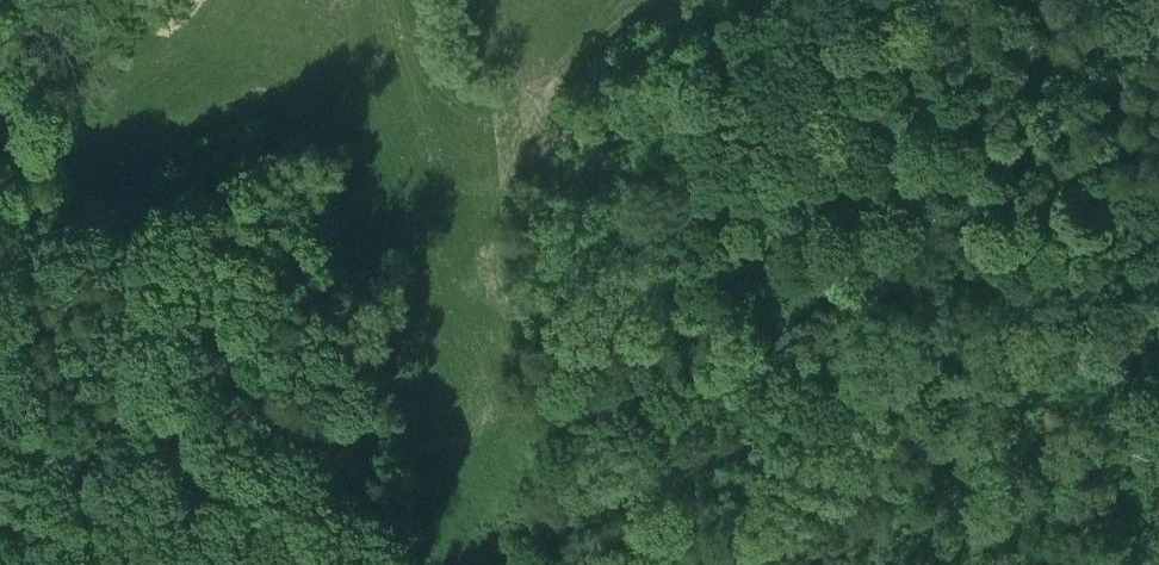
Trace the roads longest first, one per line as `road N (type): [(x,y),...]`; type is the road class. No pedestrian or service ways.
road 1 (track): [(0,160),(158,0)]

